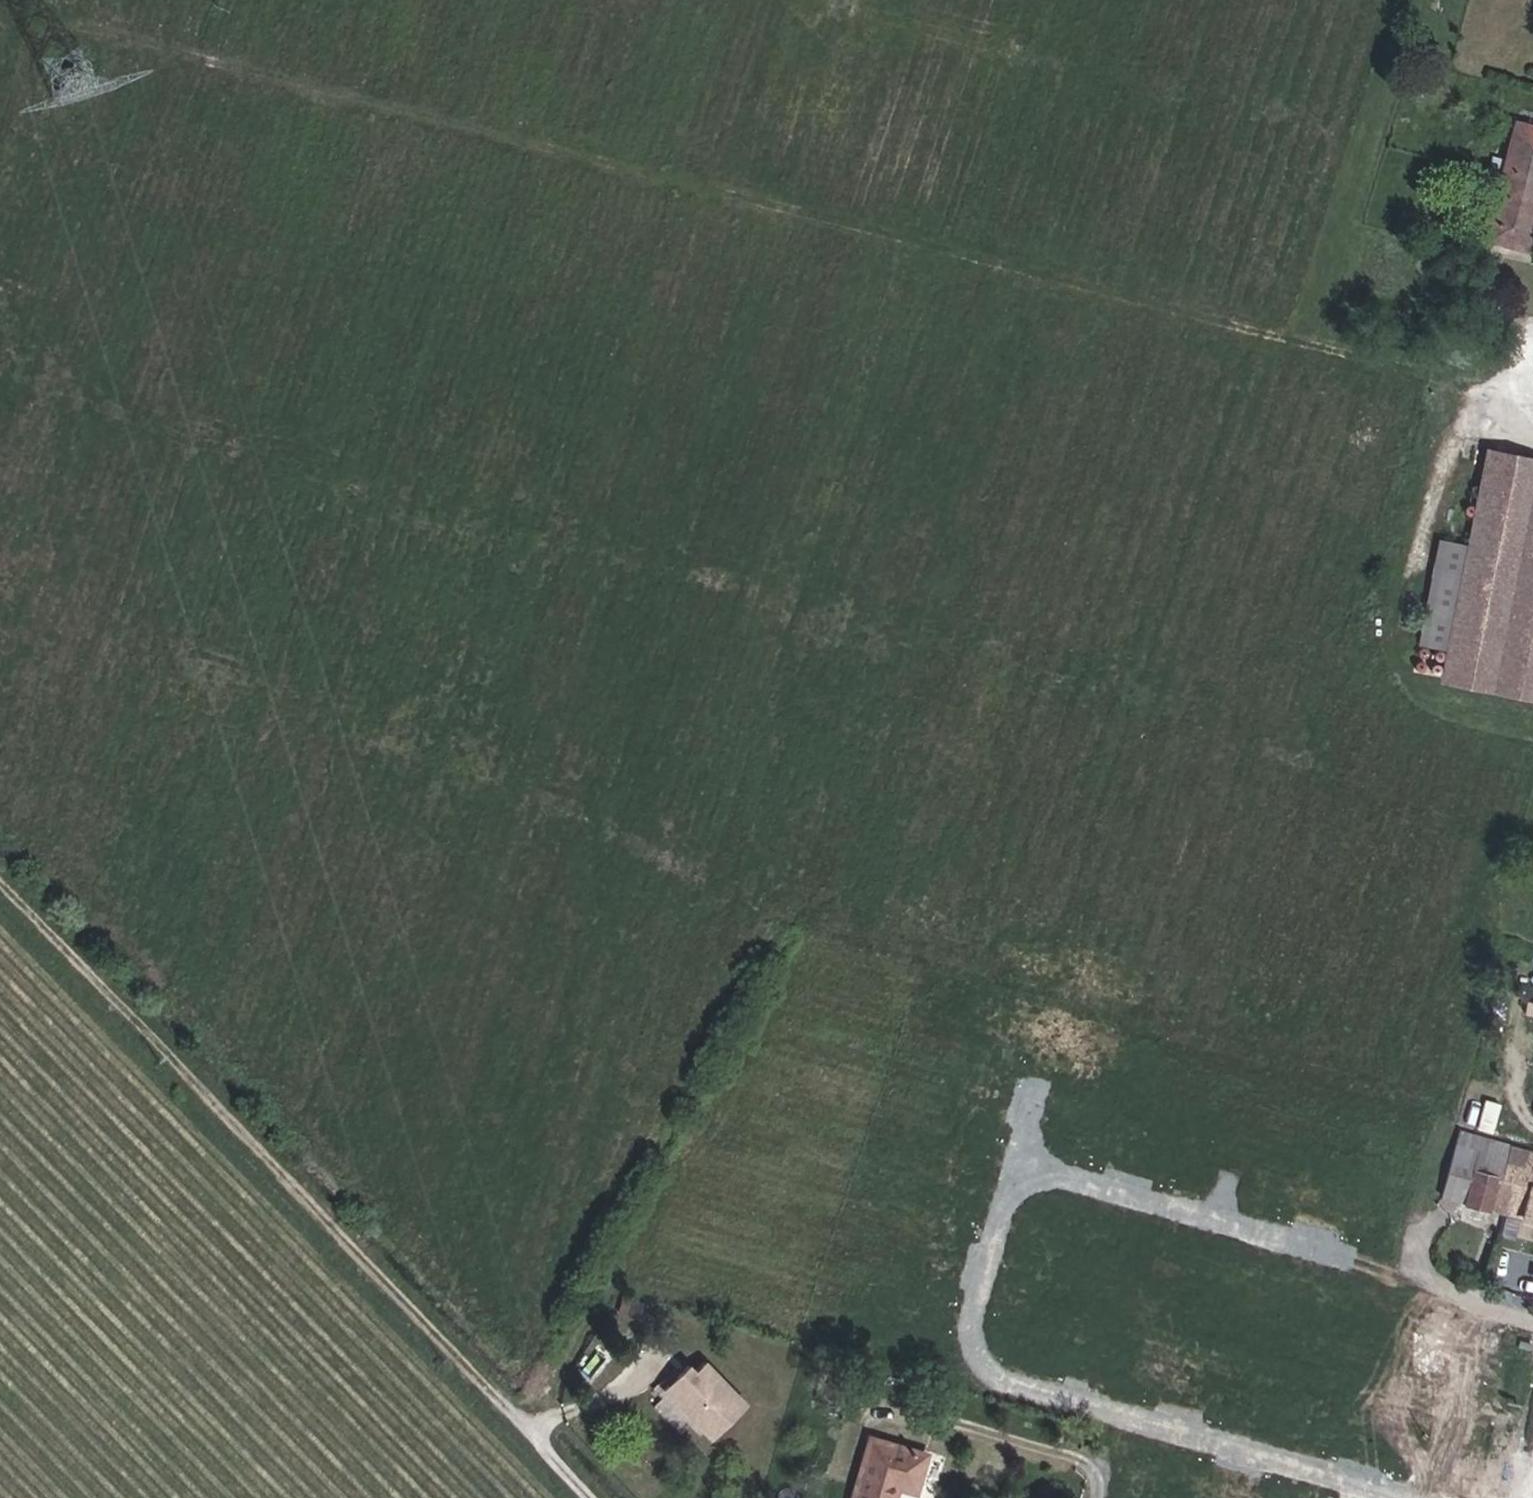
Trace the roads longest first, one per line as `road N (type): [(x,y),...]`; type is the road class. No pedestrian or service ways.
road 1 (track): [(601,1497),(0,885)]

